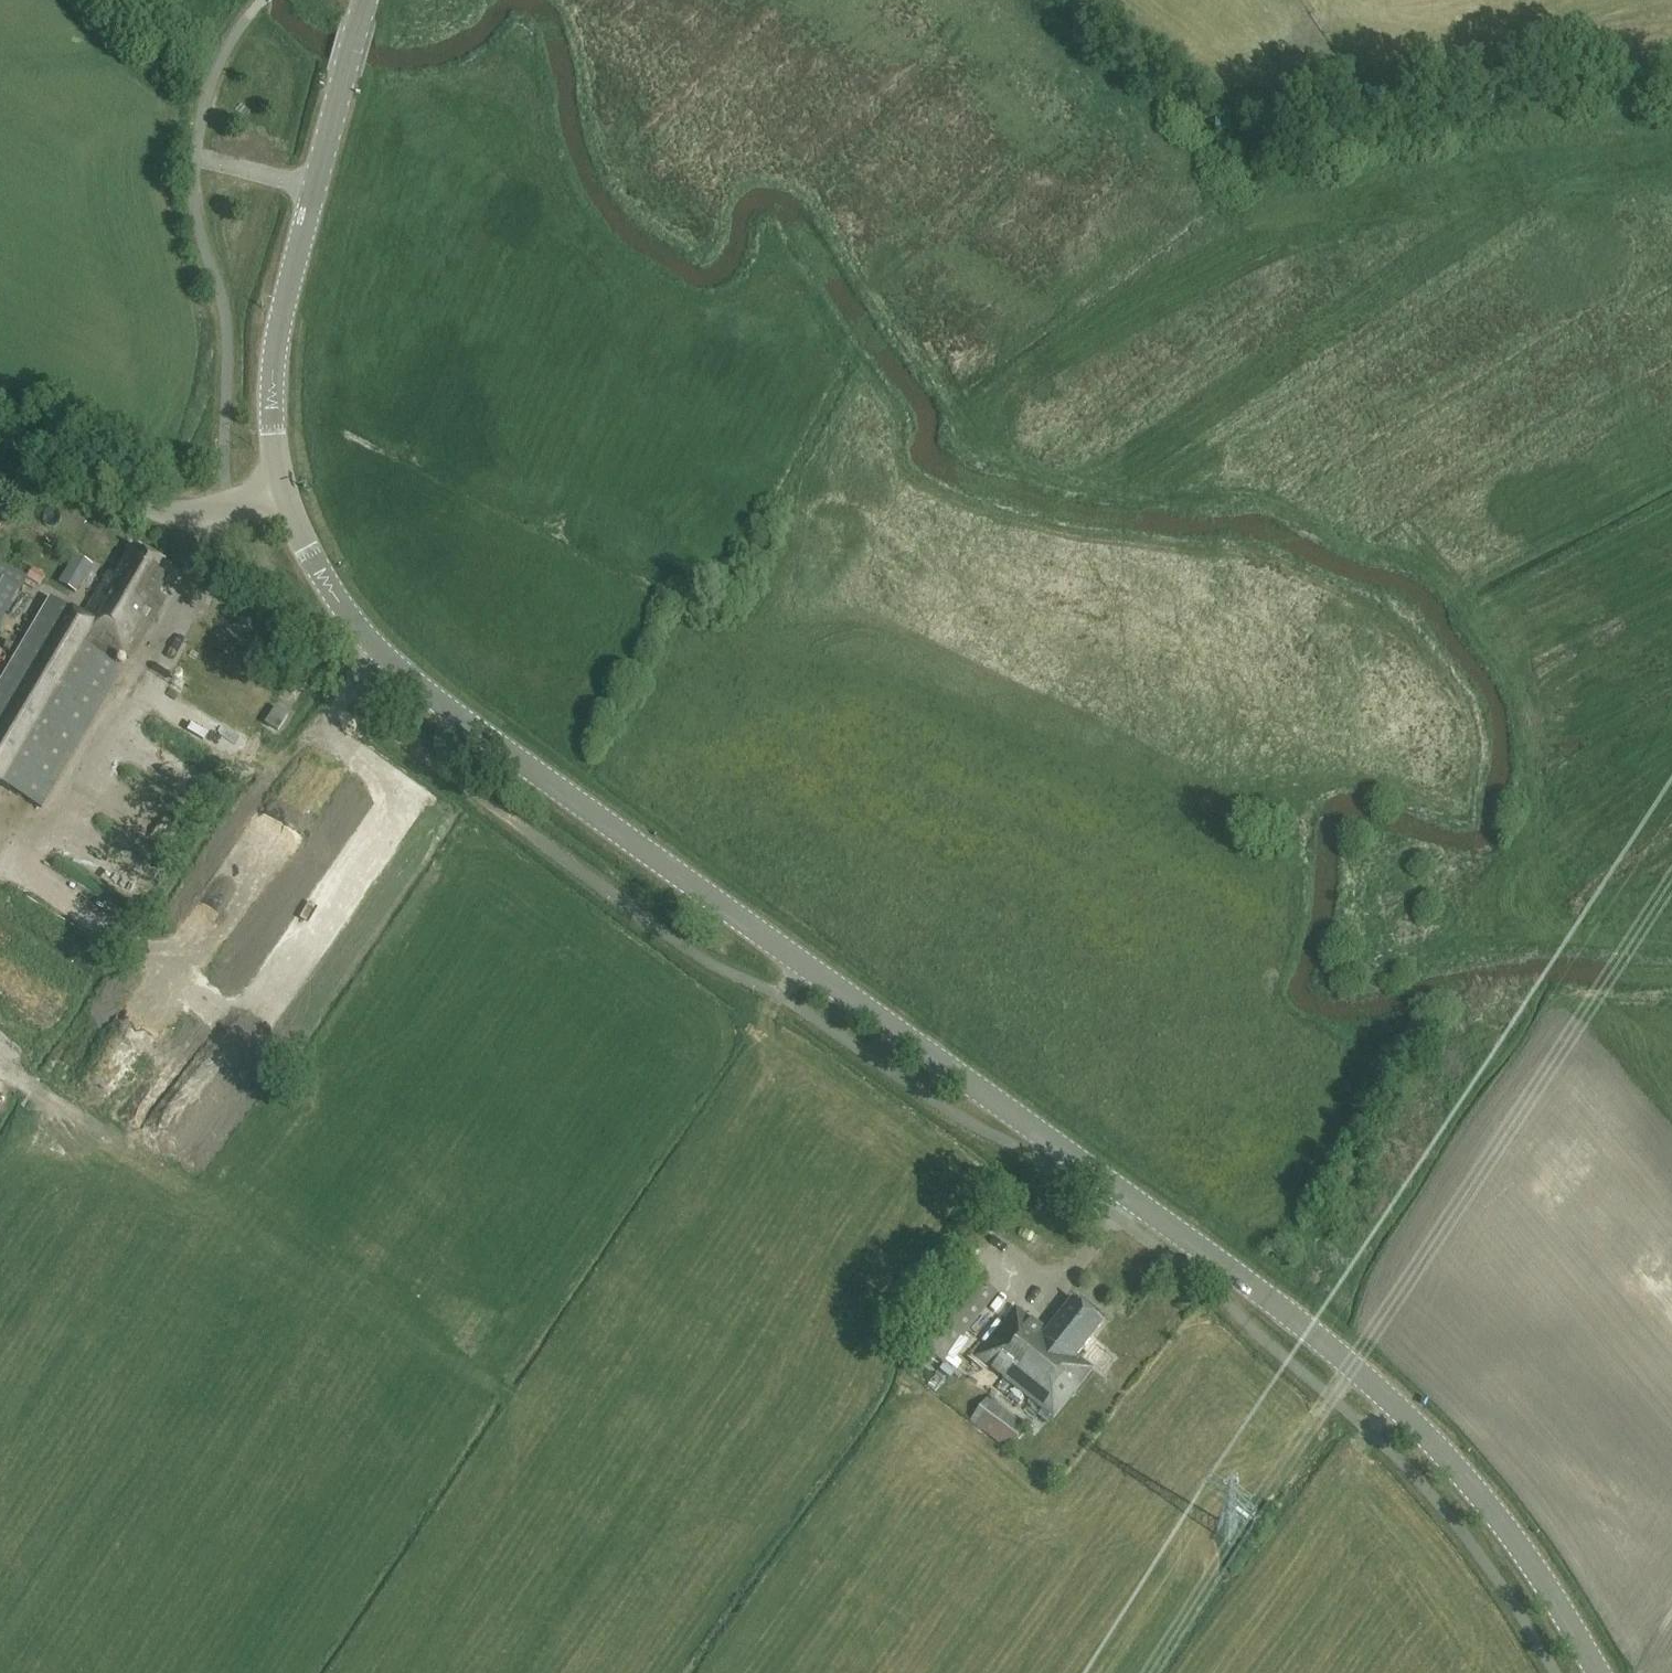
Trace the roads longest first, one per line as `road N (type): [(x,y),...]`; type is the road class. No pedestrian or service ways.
road 1 (secondary): [(1596,1672),(1487,1507),(1423,1431),(1292,1317),(478,731),(351,615),(284,495)]
road 2 (secondary): [(284,495),(273,429),(277,344),(365,0)]
road 3 (tertiary): [(0,428),(159,513),(284,495)]

